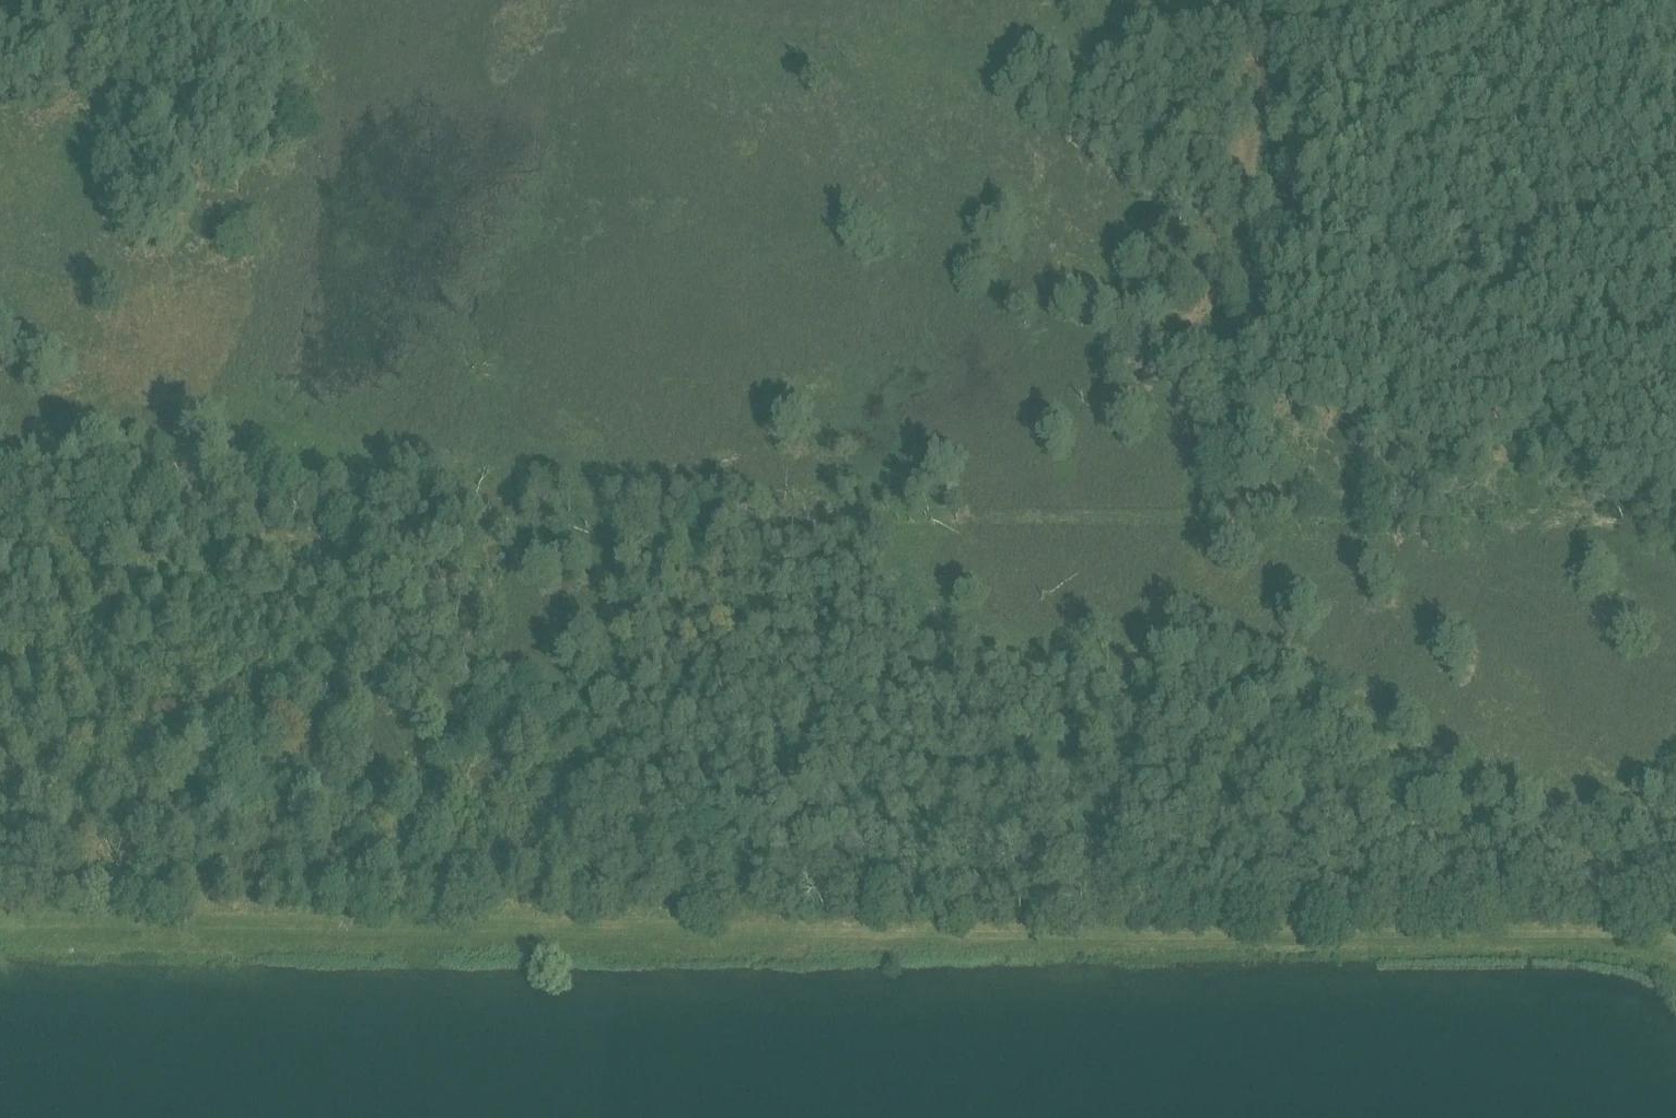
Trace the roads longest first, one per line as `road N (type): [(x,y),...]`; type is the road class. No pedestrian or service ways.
road 1 (track): [(1675,962),(1003,946),(0,944)]

